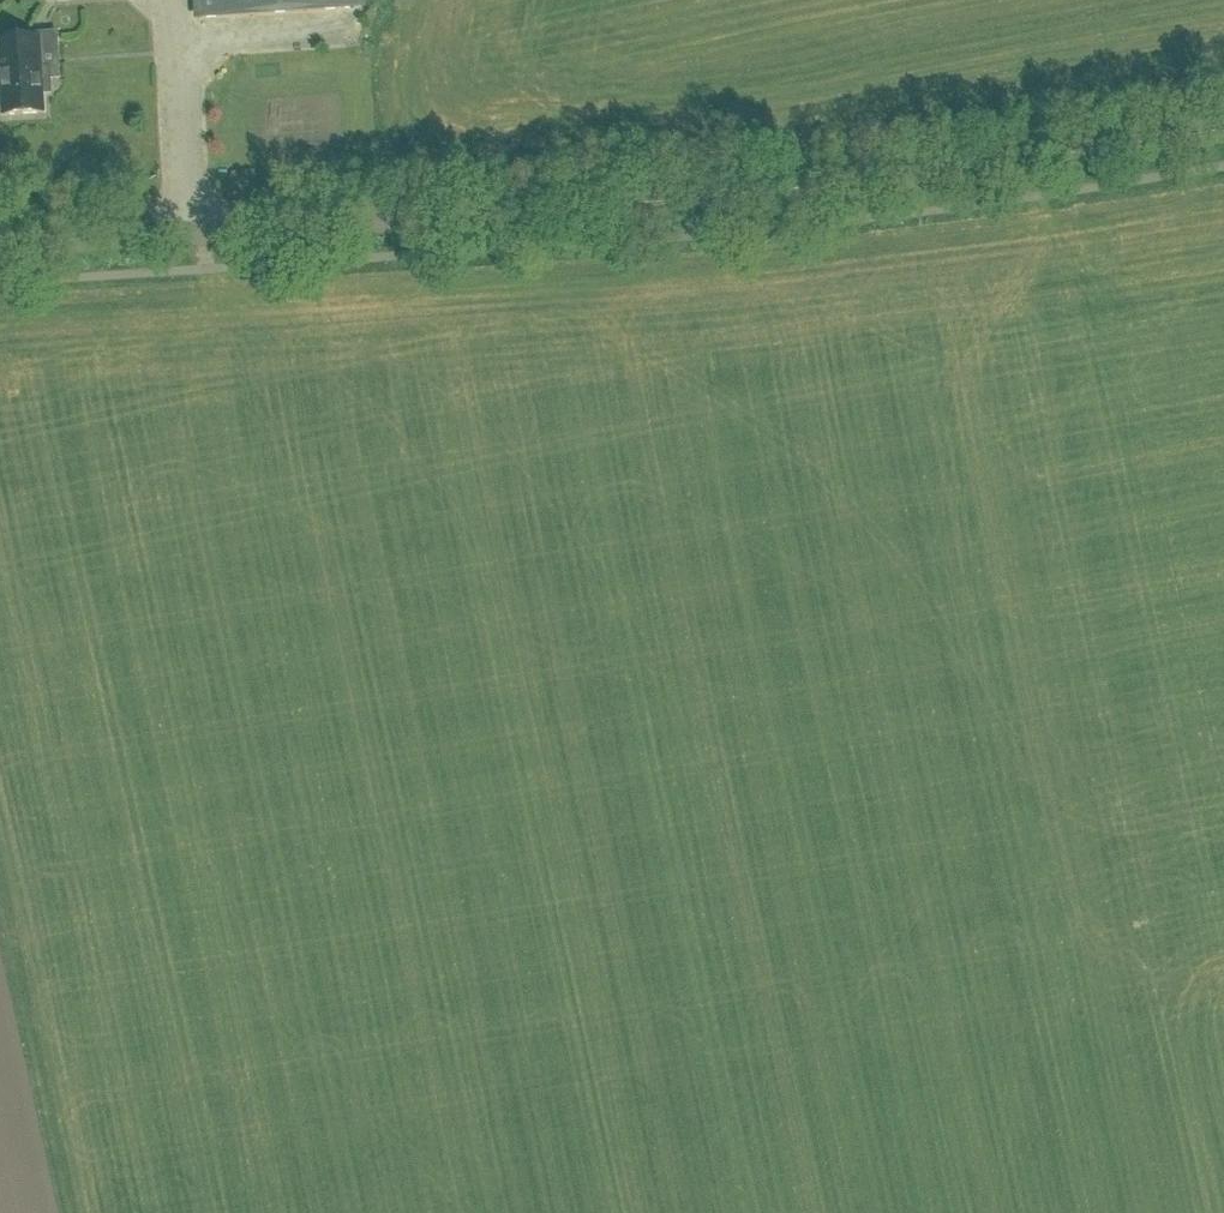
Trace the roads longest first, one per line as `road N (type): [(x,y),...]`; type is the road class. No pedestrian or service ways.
road 1 (tertiary): [(0,246),(798,190),(1223,128)]

